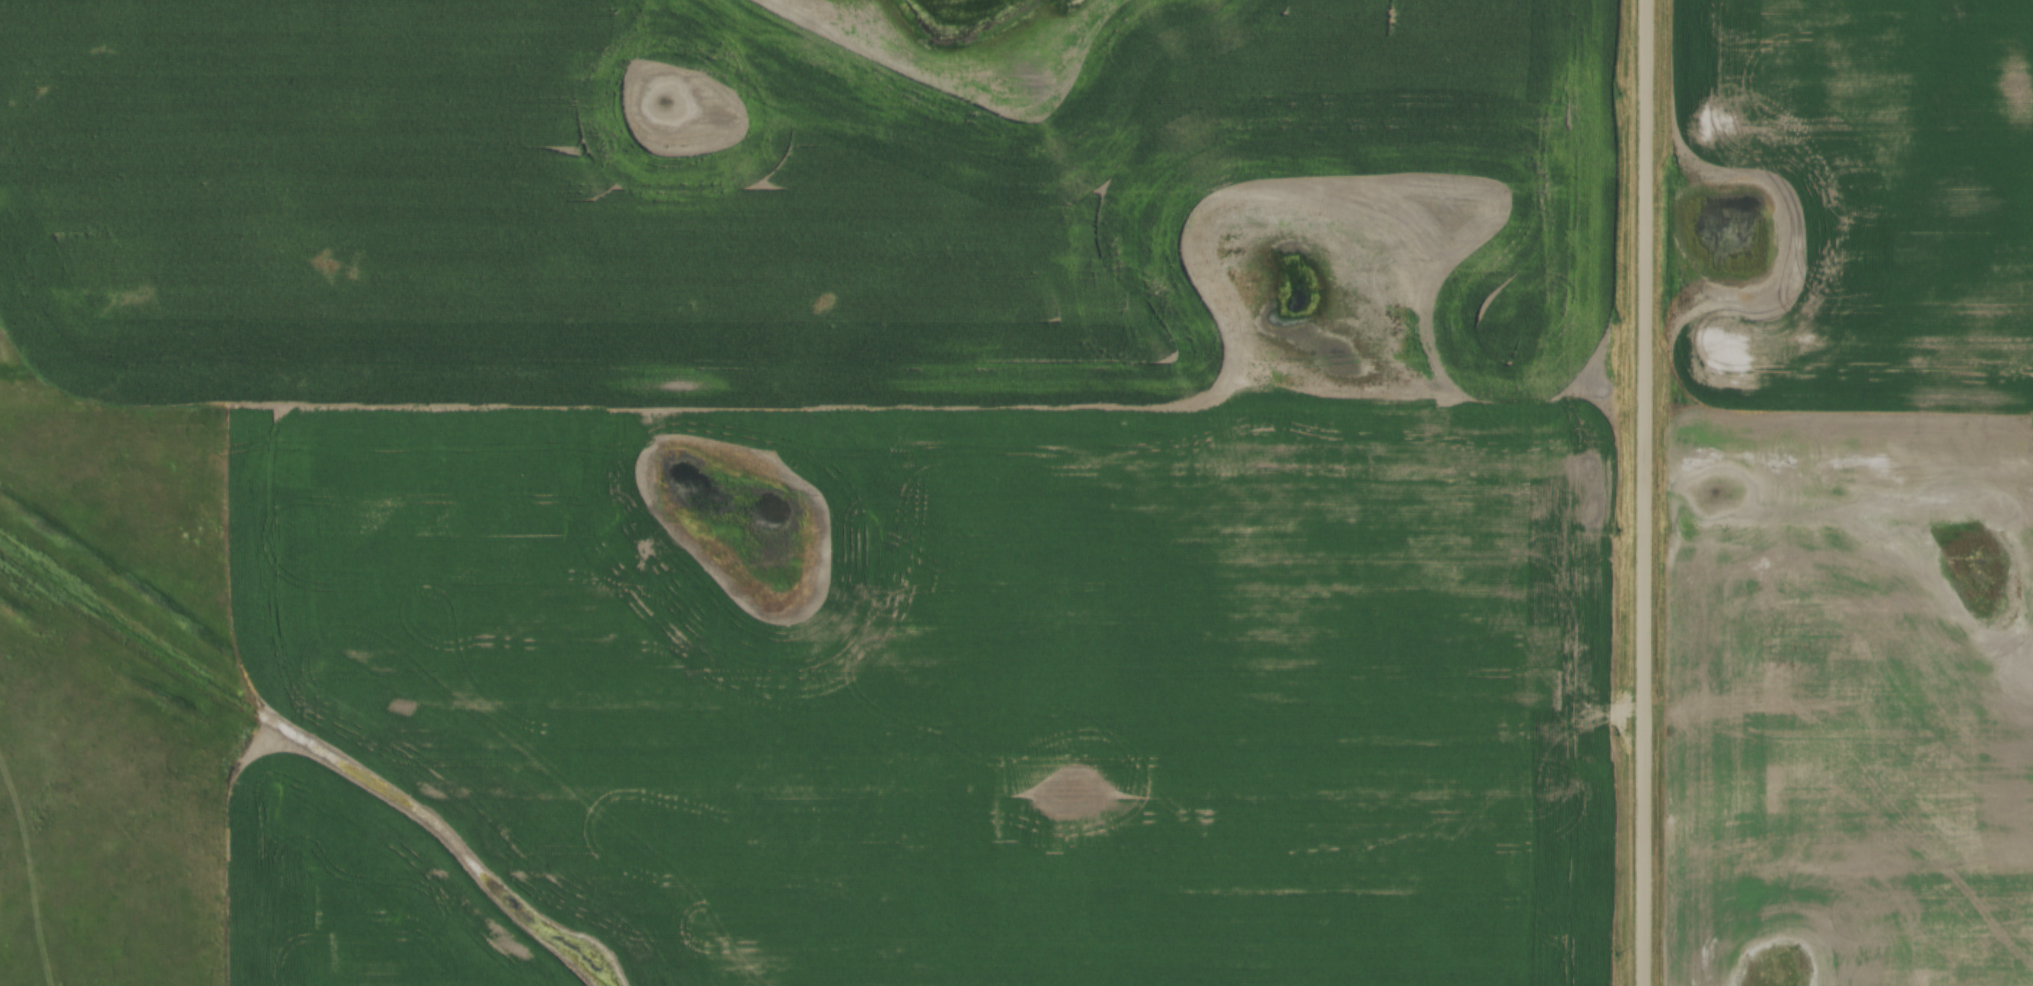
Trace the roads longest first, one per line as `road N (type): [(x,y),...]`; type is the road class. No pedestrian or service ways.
road 1 (residential): [(1643,985),(1647,0)]

